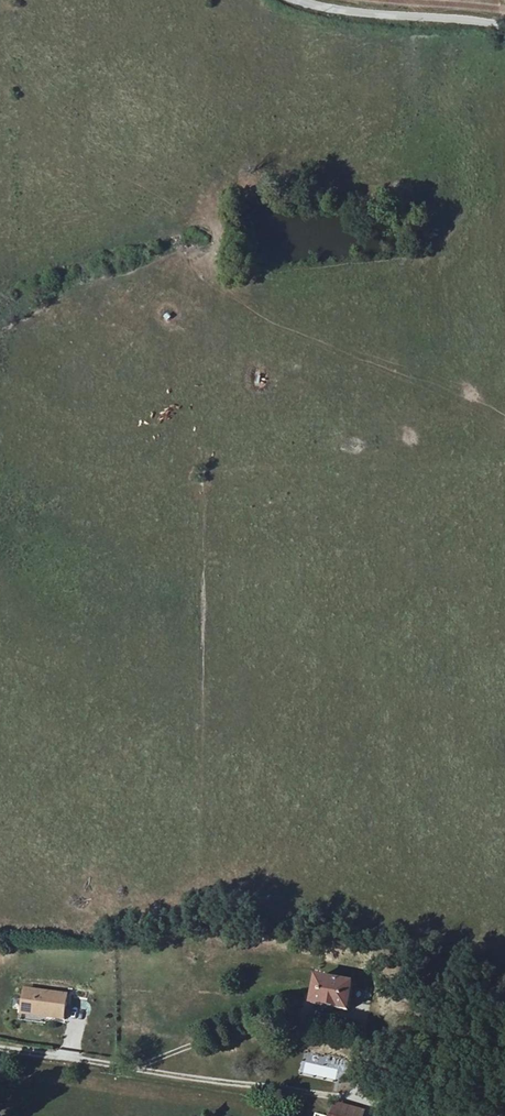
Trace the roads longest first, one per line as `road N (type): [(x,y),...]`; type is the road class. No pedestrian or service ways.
road 1 (unclassified): [(504,28),(324,11),(296,0)]

